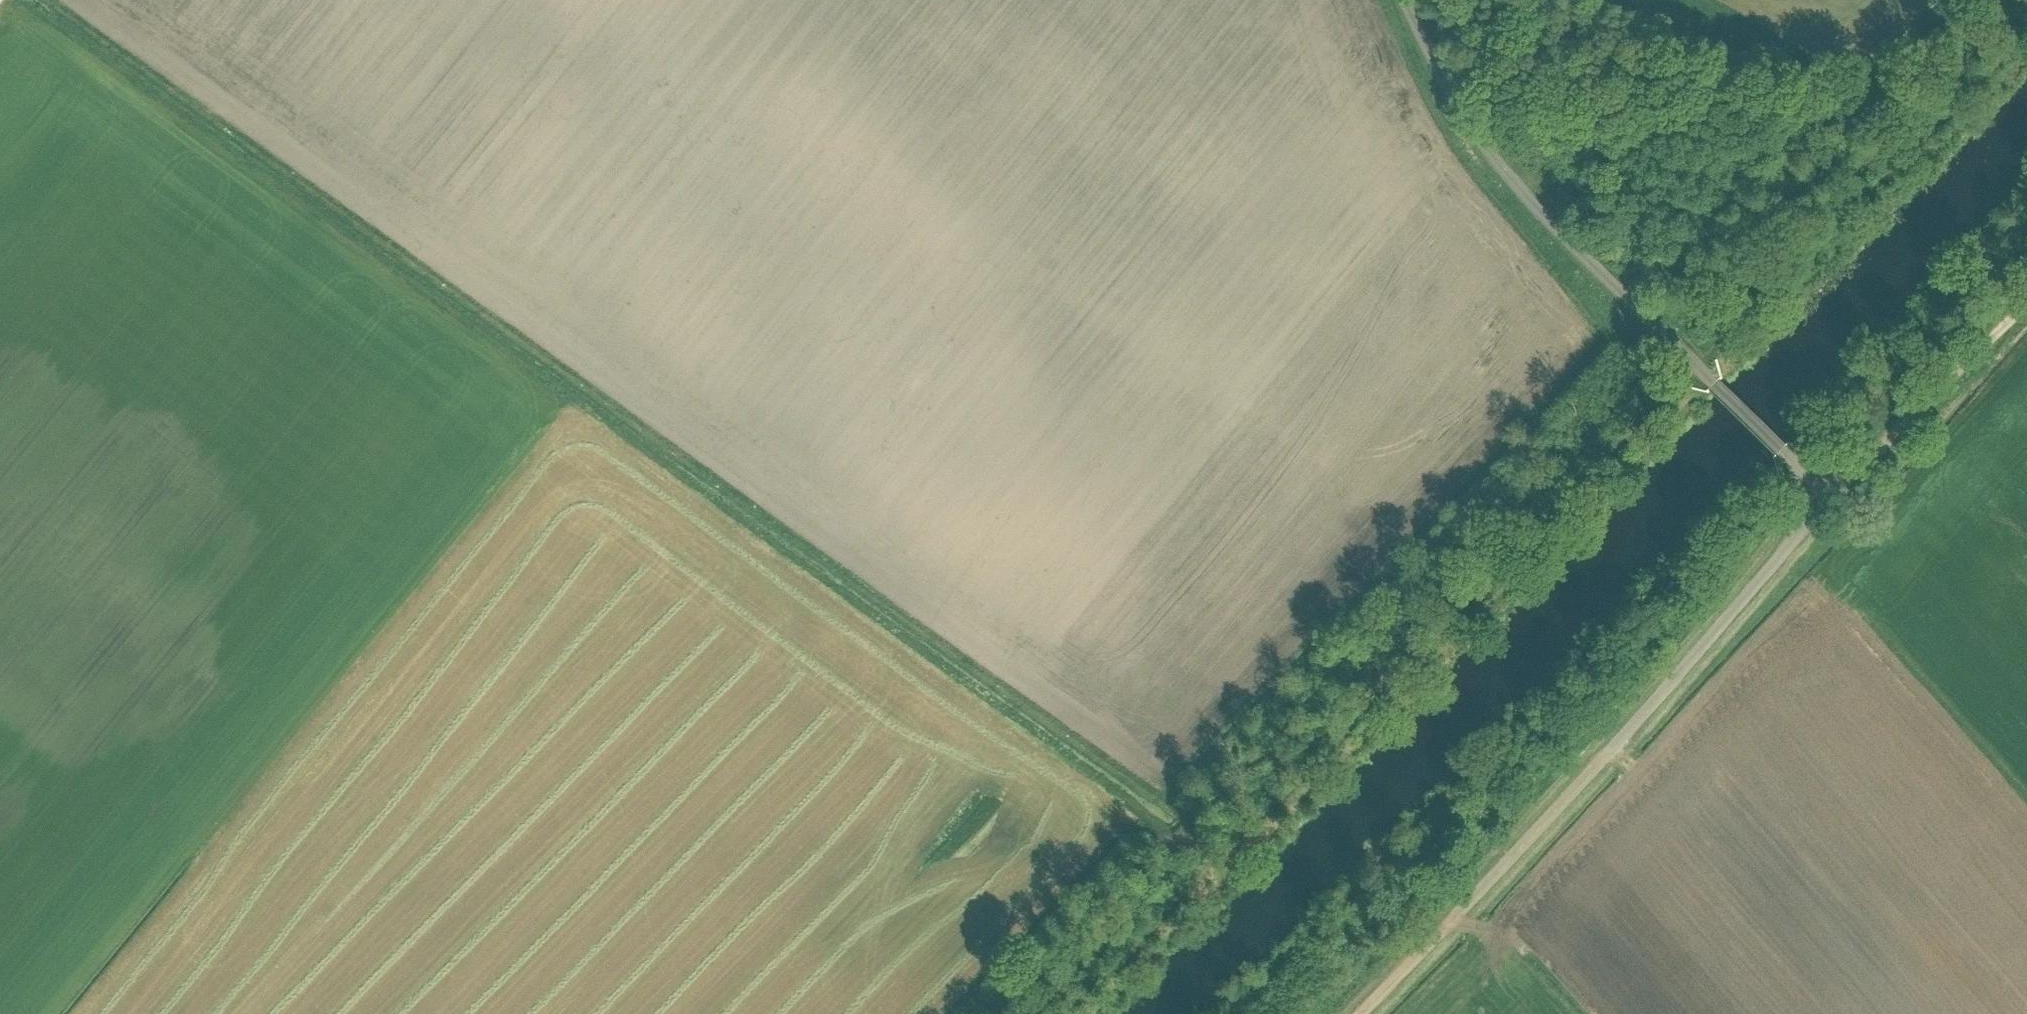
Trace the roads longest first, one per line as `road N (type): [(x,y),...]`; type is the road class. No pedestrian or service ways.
road 1 (unclassified): [(1356,1013),(1533,832),(1829,500)]
road 2 (unclassified): [(1829,500),(1522,190),(1467,111),(1412,0)]
road 3 (unclassified): [(1829,500),(2026,301)]

